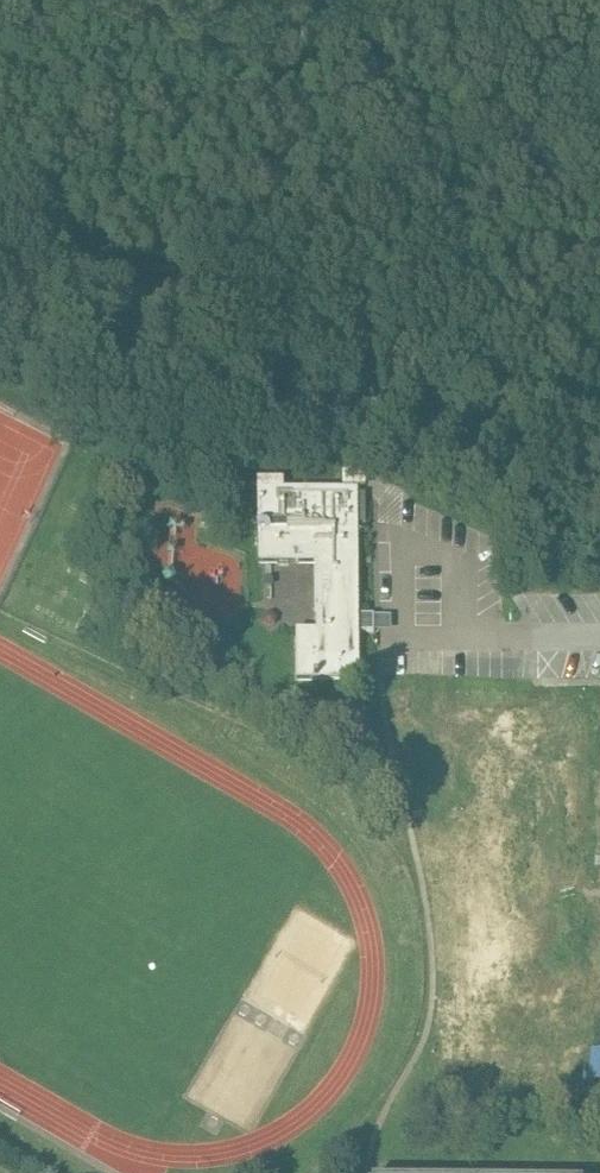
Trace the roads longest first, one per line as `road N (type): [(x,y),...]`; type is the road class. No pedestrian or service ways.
road 1 (unclassified): [(0,284),(214,307),(543,385),(599,412)]

